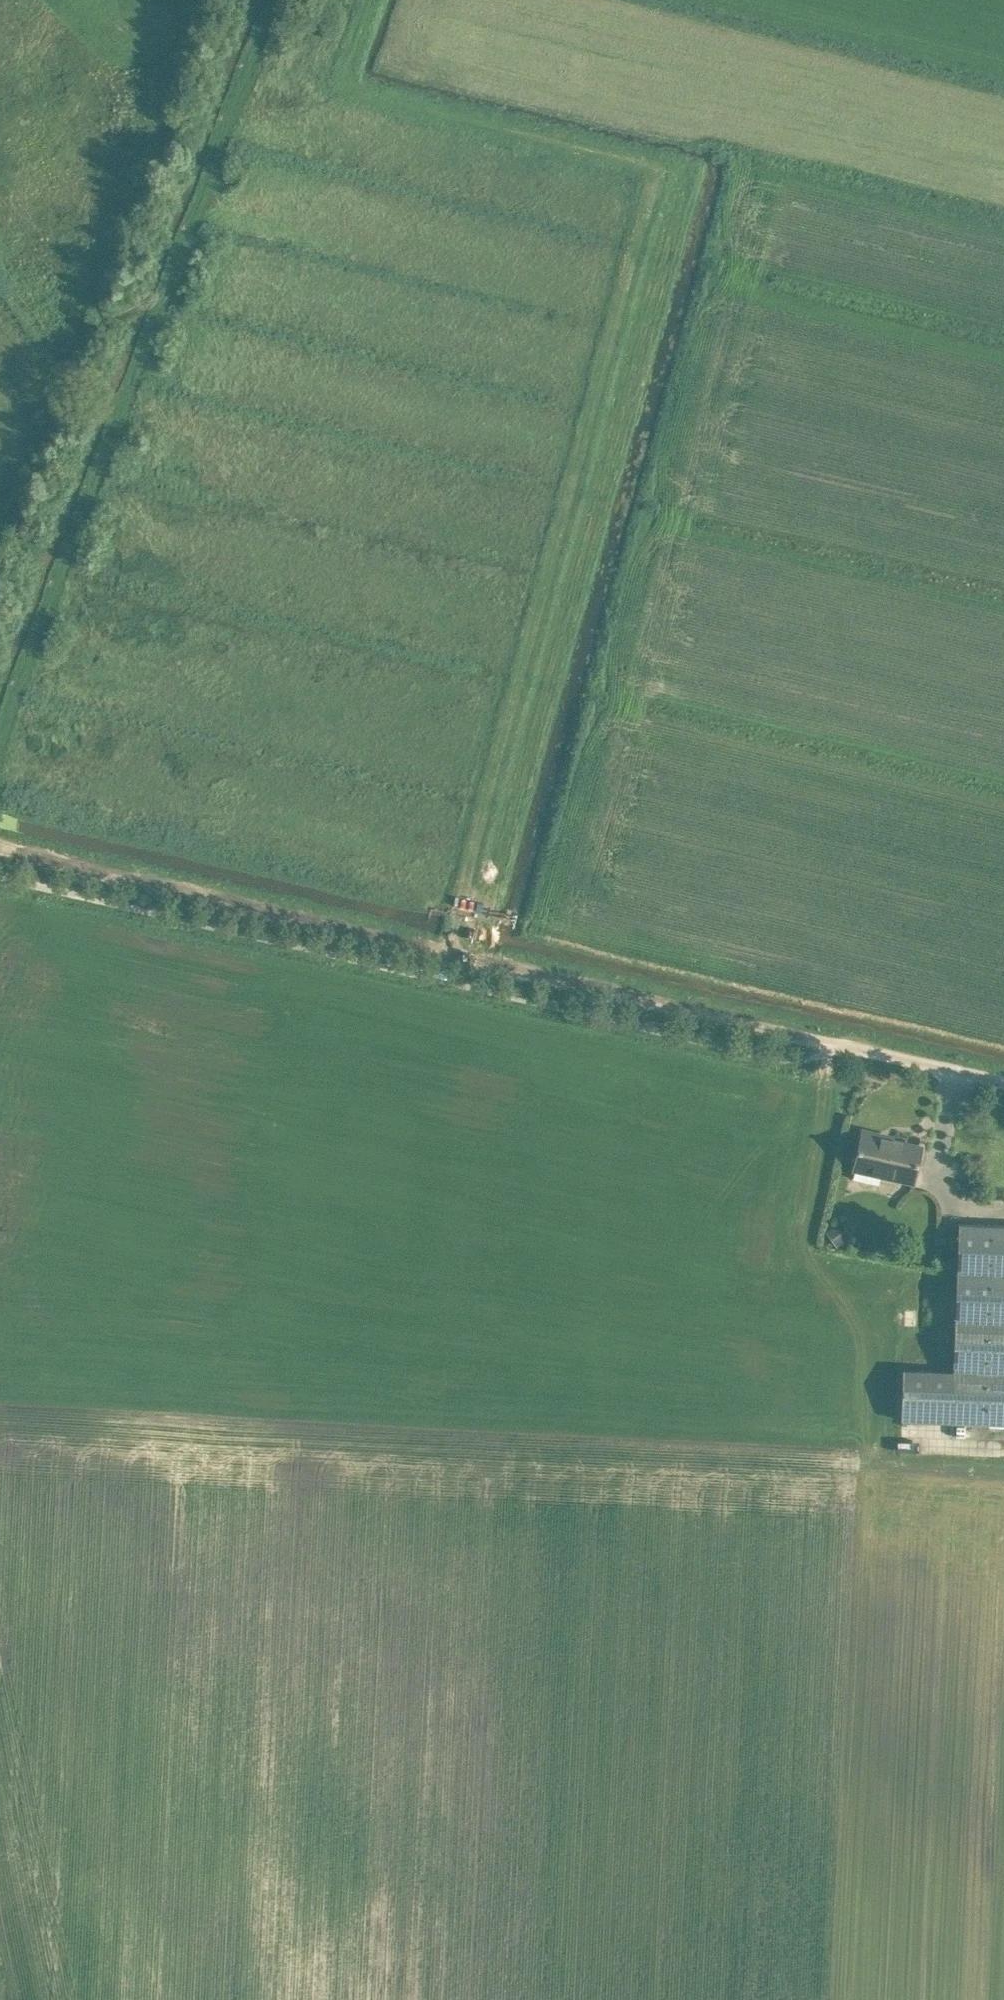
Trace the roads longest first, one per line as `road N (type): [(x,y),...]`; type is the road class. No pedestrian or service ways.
road 1 (track): [(451,956),(666,173),(333,89),(365,0)]
road 2 (track): [(0,796),(288,0)]
road 3 (track): [(0,853),(808,1037)]
road 4 (unclassified): [(1003,1082),(808,1037)]

